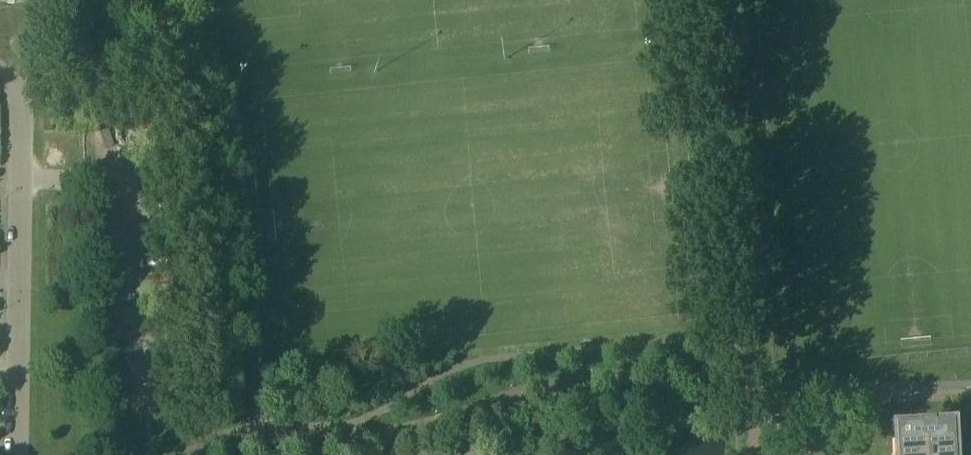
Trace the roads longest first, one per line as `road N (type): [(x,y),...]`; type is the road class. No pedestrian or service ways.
road 1 (residential): [(15,454),(16,92),(0,78)]

